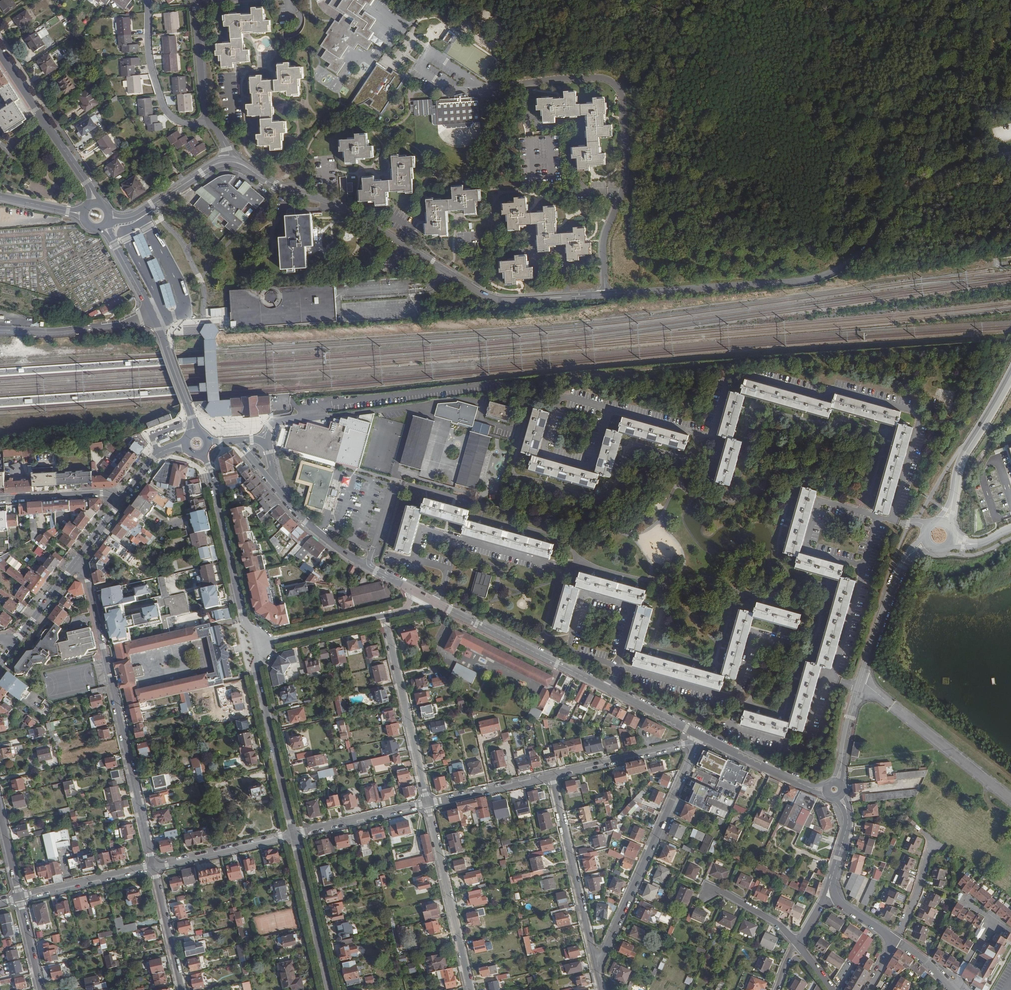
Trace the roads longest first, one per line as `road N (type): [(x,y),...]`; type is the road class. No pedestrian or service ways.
road 1 (residential): [(605,295),(826,275),(956,165),(1010,156)]
road 2 (residential): [(231,161),(345,208),(494,299),(605,295)]
road 3 (residential): [(605,295),(603,246),(626,166),(619,87),(599,78),(480,86)]
road 4 (track): [(1010,72),(665,0)]
road 5 (residential): [(81,556),(153,866)]
road 6 (residential): [(701,737),(439,604)]
road 7 (residential): [(263,441),(278,421),(469,398),(483,405),(479,420),(510,428)]
road 8 (residential): [(597,970),(701,737)]
road 9 (track): [(956,0),(877,237)]
road 10 (residential): [(843,749),(908,556)]
road 11 (residential): [(551,774),(597,970)]
road 12 (secondary): [(203,453),(246,621),(261,644)]
road 13 (secondary): [(261,644),(256,670),(293,834)]
road 14 (residential): [(428,803),(384,616)]
road 15 (residential): [(470,989),(428,803)]
road 16 (residential): [(410,589),(319,533),(273,482)]
road 17 (residential): [(211,120),(187,124),(163,106),(148,49),(146,0)]
road 18 (secondary): [(293,834),(329,989)]
road 19 (residential): [(701,737),(551,774)]
road 20 (residential): [(293,834),(153,866)]
road 21 (residential): [(428,803),(293,834)]
road 22 (residential): [(153,866),(19,897)]
road 23 (residential): [(953,498),(961,458),(1010,377)]
road 24 (residential): [(551,774),(428,803)]
road 25 (residential): [(153,866),(182,989)]
road 26 (residential): [(261,644),(384,616)]
road 27 (residential): [(125,498),(0,500)]
road 28 (residential): [(196,0),(211,120)]

